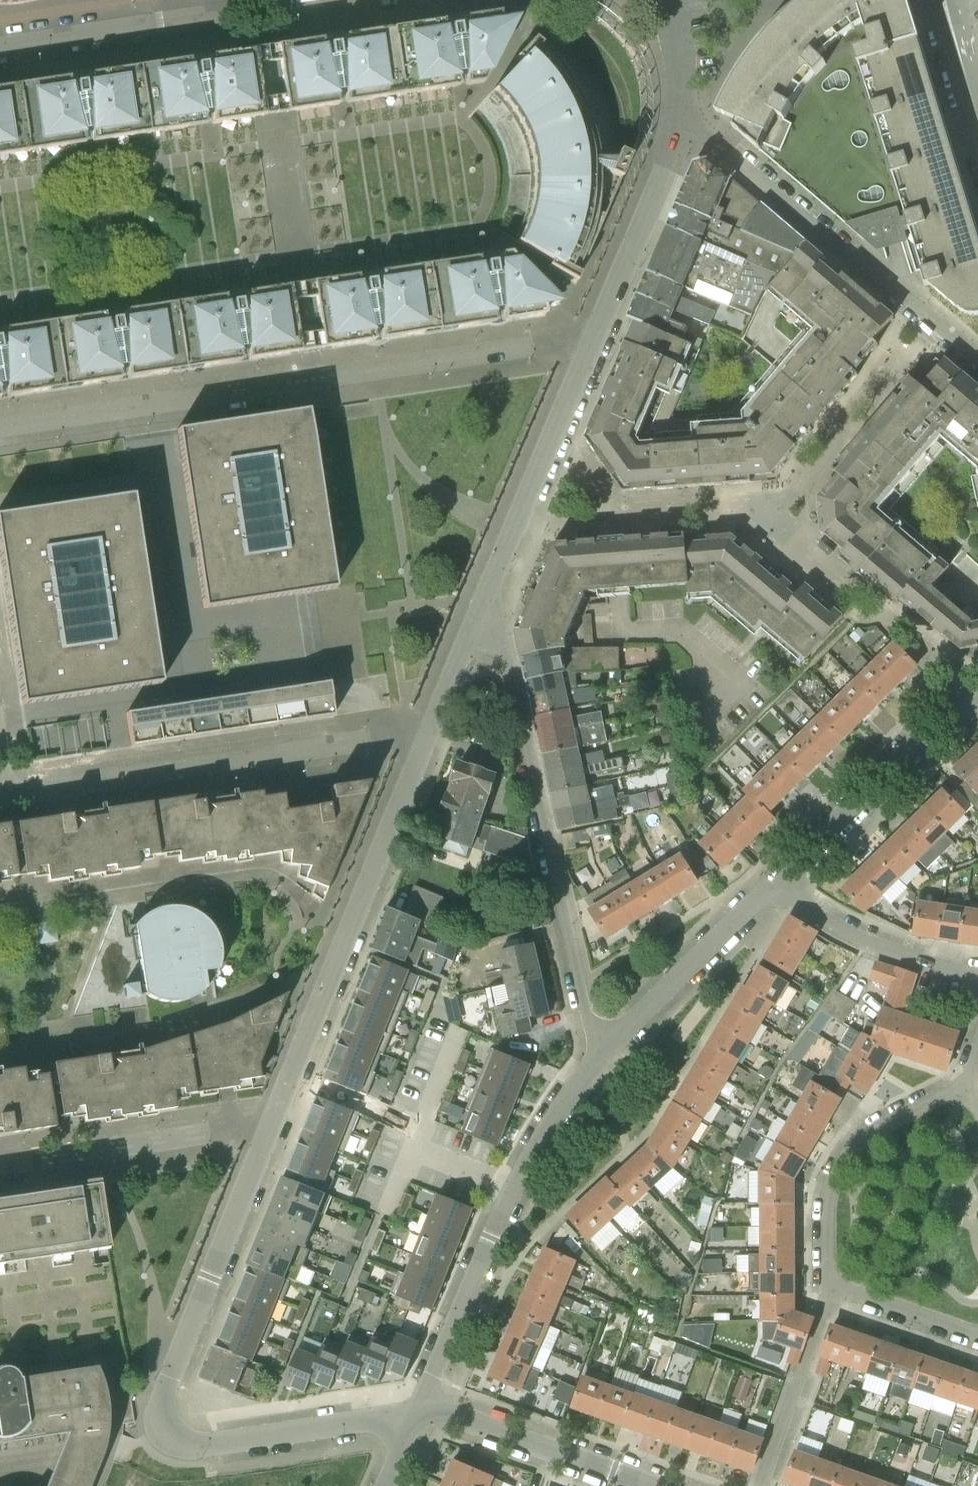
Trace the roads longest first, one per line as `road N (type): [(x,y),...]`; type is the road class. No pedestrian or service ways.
road 1 (residential): [(0,430),(595,337)]
road 2 (residential): [(415,1414),(197,1447),(172,1429),(167,1388),(276,1125)]
road 3 (residential): [(483,609),(510,657),(594,1066)]
road 4 (residential): [(16,795),(404,739),(425,746)]
road 5 (residential): [(276,1125),(425,746)]
road 6 (residential): [(594,1066),(545,1137),(415,1414)]
road 7 (residential): [(977,354),(685,114)]
road 8 (residential): [(483,609),(595,337)]
road 9 (residential): [(971,1079),(864,1130),(845,1148),(826,1214),(833,1289)]
road 10 (residential): [(0,1164),(276,1125)]
road 11 (residential): [(977,702),(922,728),(777,883)]
road 12 (residential): [(777,883),(594,1066)]
road 13 (residential): [(649,1485),(449,1414),(415,1414)]
road 14 (residential): [(595,337),(685,114)]
road 15 (residential): [(977,977),(861,937),(777,883)]
road 16 (residential): [(833,1289),(762,1485)]
road 17 (residential): [(0,46),(204,17)]
road 18 (residential): [(833,1289),(977,1336)]
road 19 (residential): [(425,746),(483,609)]

